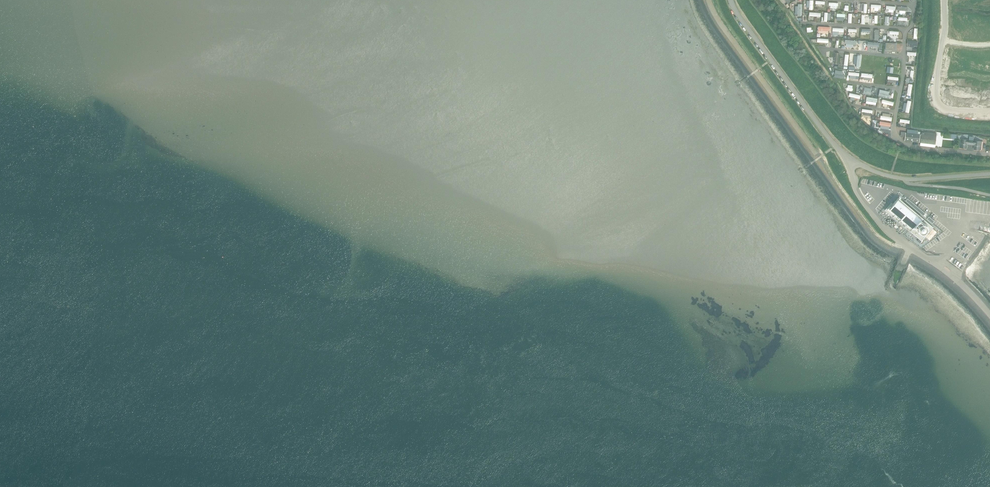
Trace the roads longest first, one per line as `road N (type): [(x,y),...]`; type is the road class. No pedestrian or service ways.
road 1 (unclassified): [(989,314),(873,216),(858,196),(849,160)]
road 2 (unclassified): [(731,0),(849,160)]
road 3 (unclassified): [(849,160),(914,180),(989,173)]

